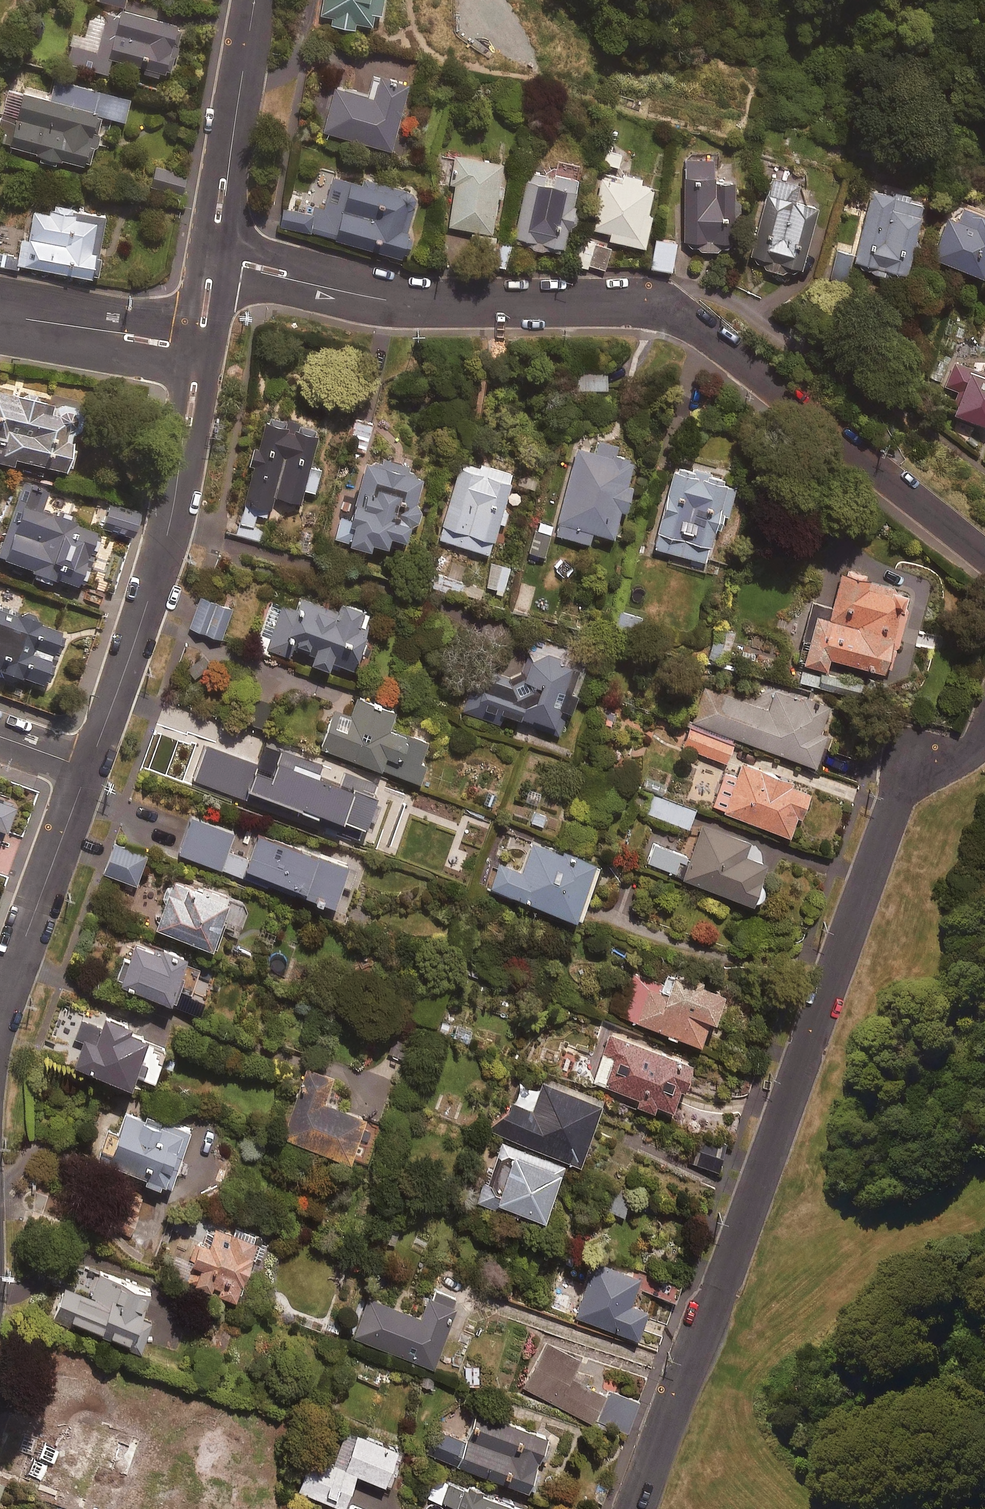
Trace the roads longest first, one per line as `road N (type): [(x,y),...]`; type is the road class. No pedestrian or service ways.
road 1 (residential): [(984,712),(968,754),(931,763),(913,756),(637,1508)]
road 2 (residential): [(213,256),(380,298),(455,294),(681,309),(984,567)]
road 3 (residential): [(201,345),(172,524),(87,769)]
road 4 (residential): [(256,0),(213,256)]
road 5 (residential): [(0,314),(201,345)]
road 6 (residential): [(87,769),(0,924)]

